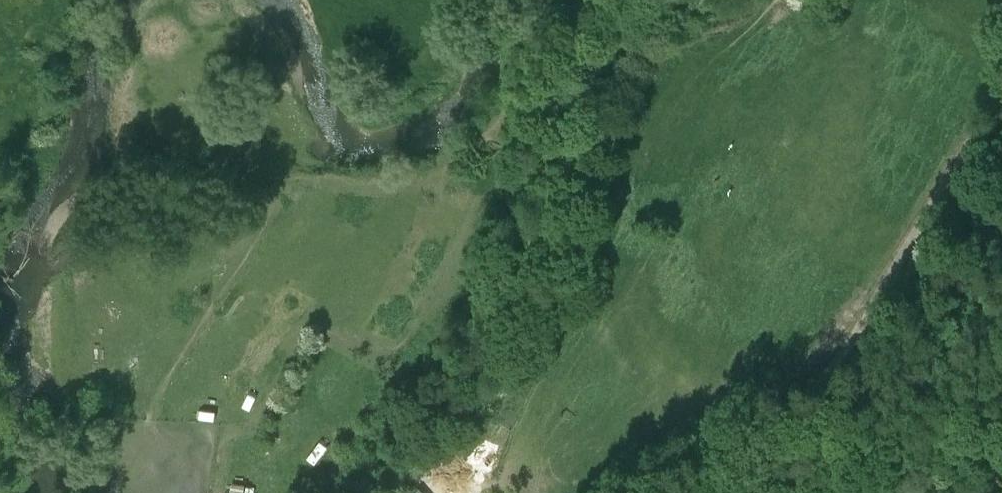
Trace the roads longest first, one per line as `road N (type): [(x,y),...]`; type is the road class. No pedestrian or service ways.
road 1 (unclassified): [(660,492),(785,406),(877,300),(1001,77)]

